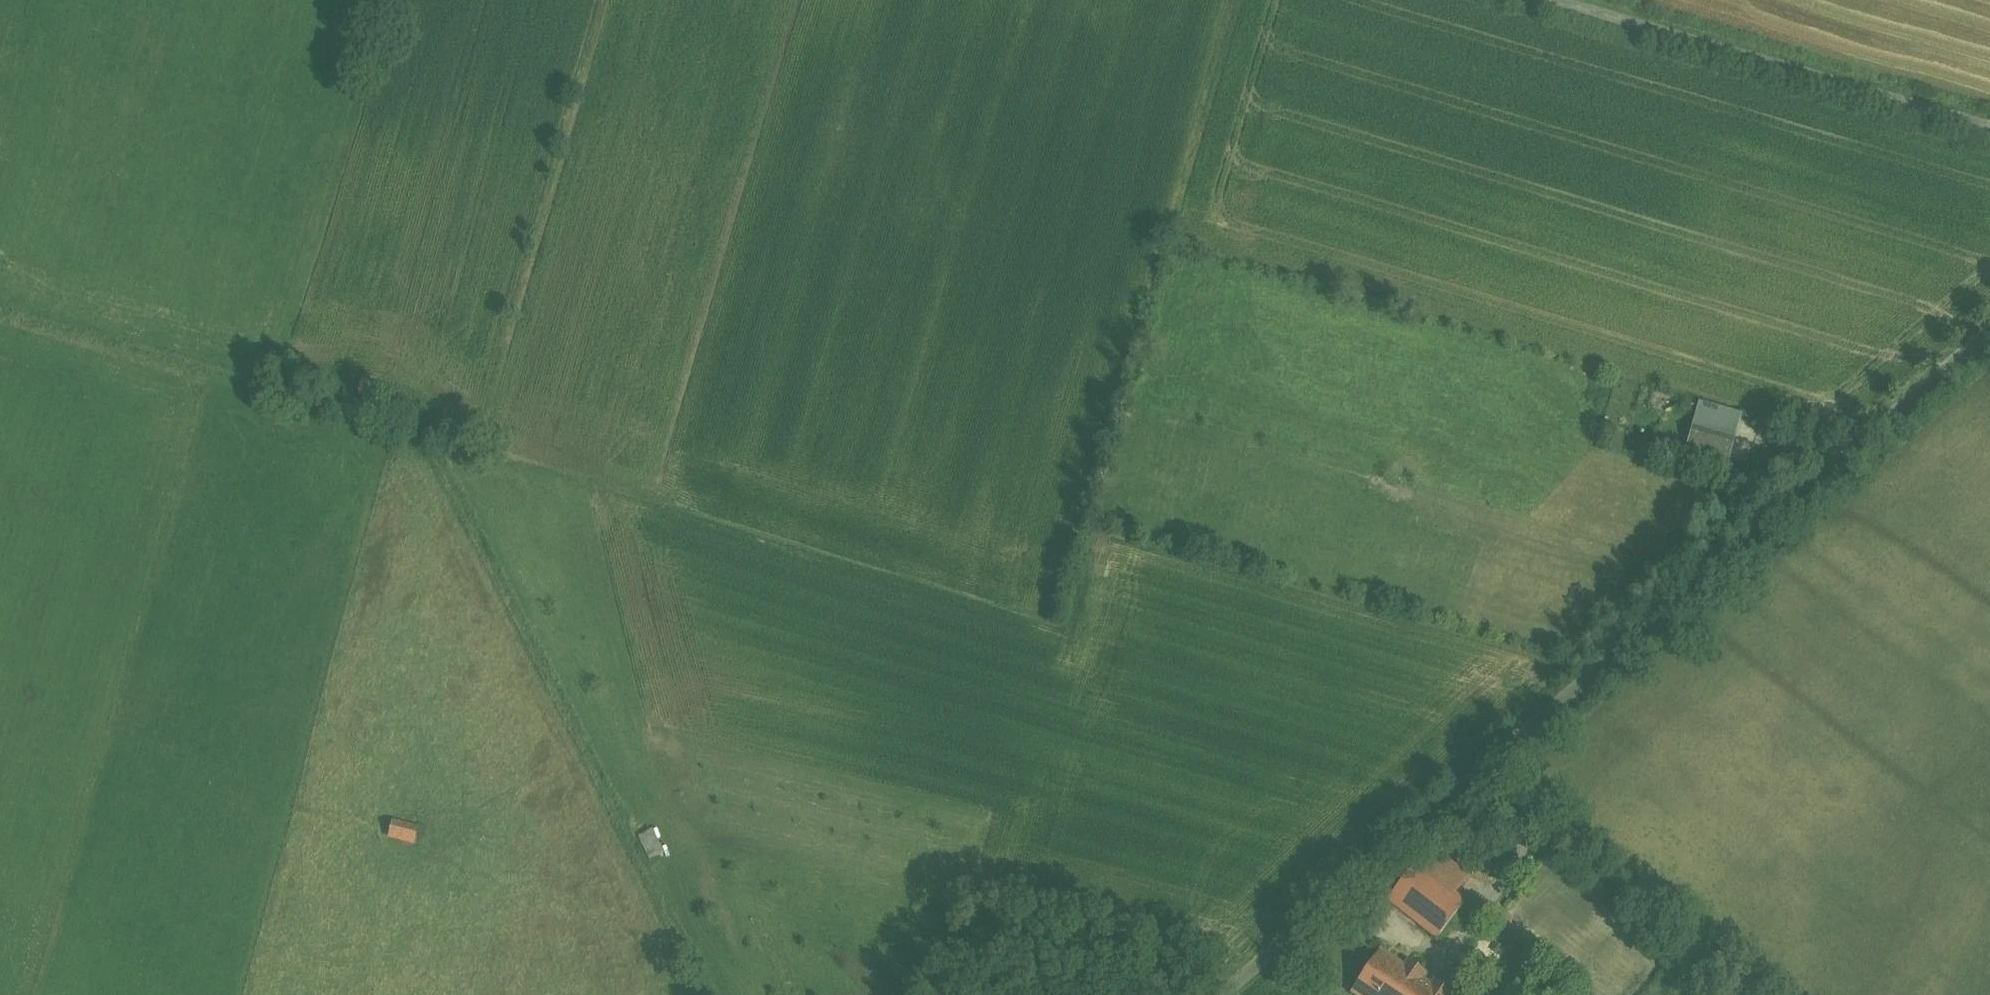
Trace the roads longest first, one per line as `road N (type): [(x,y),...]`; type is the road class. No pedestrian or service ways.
road 1 (unclassified): [(1989,336),(1228,994)]
road 2 (track): [(1566,0),(1989,125)]

